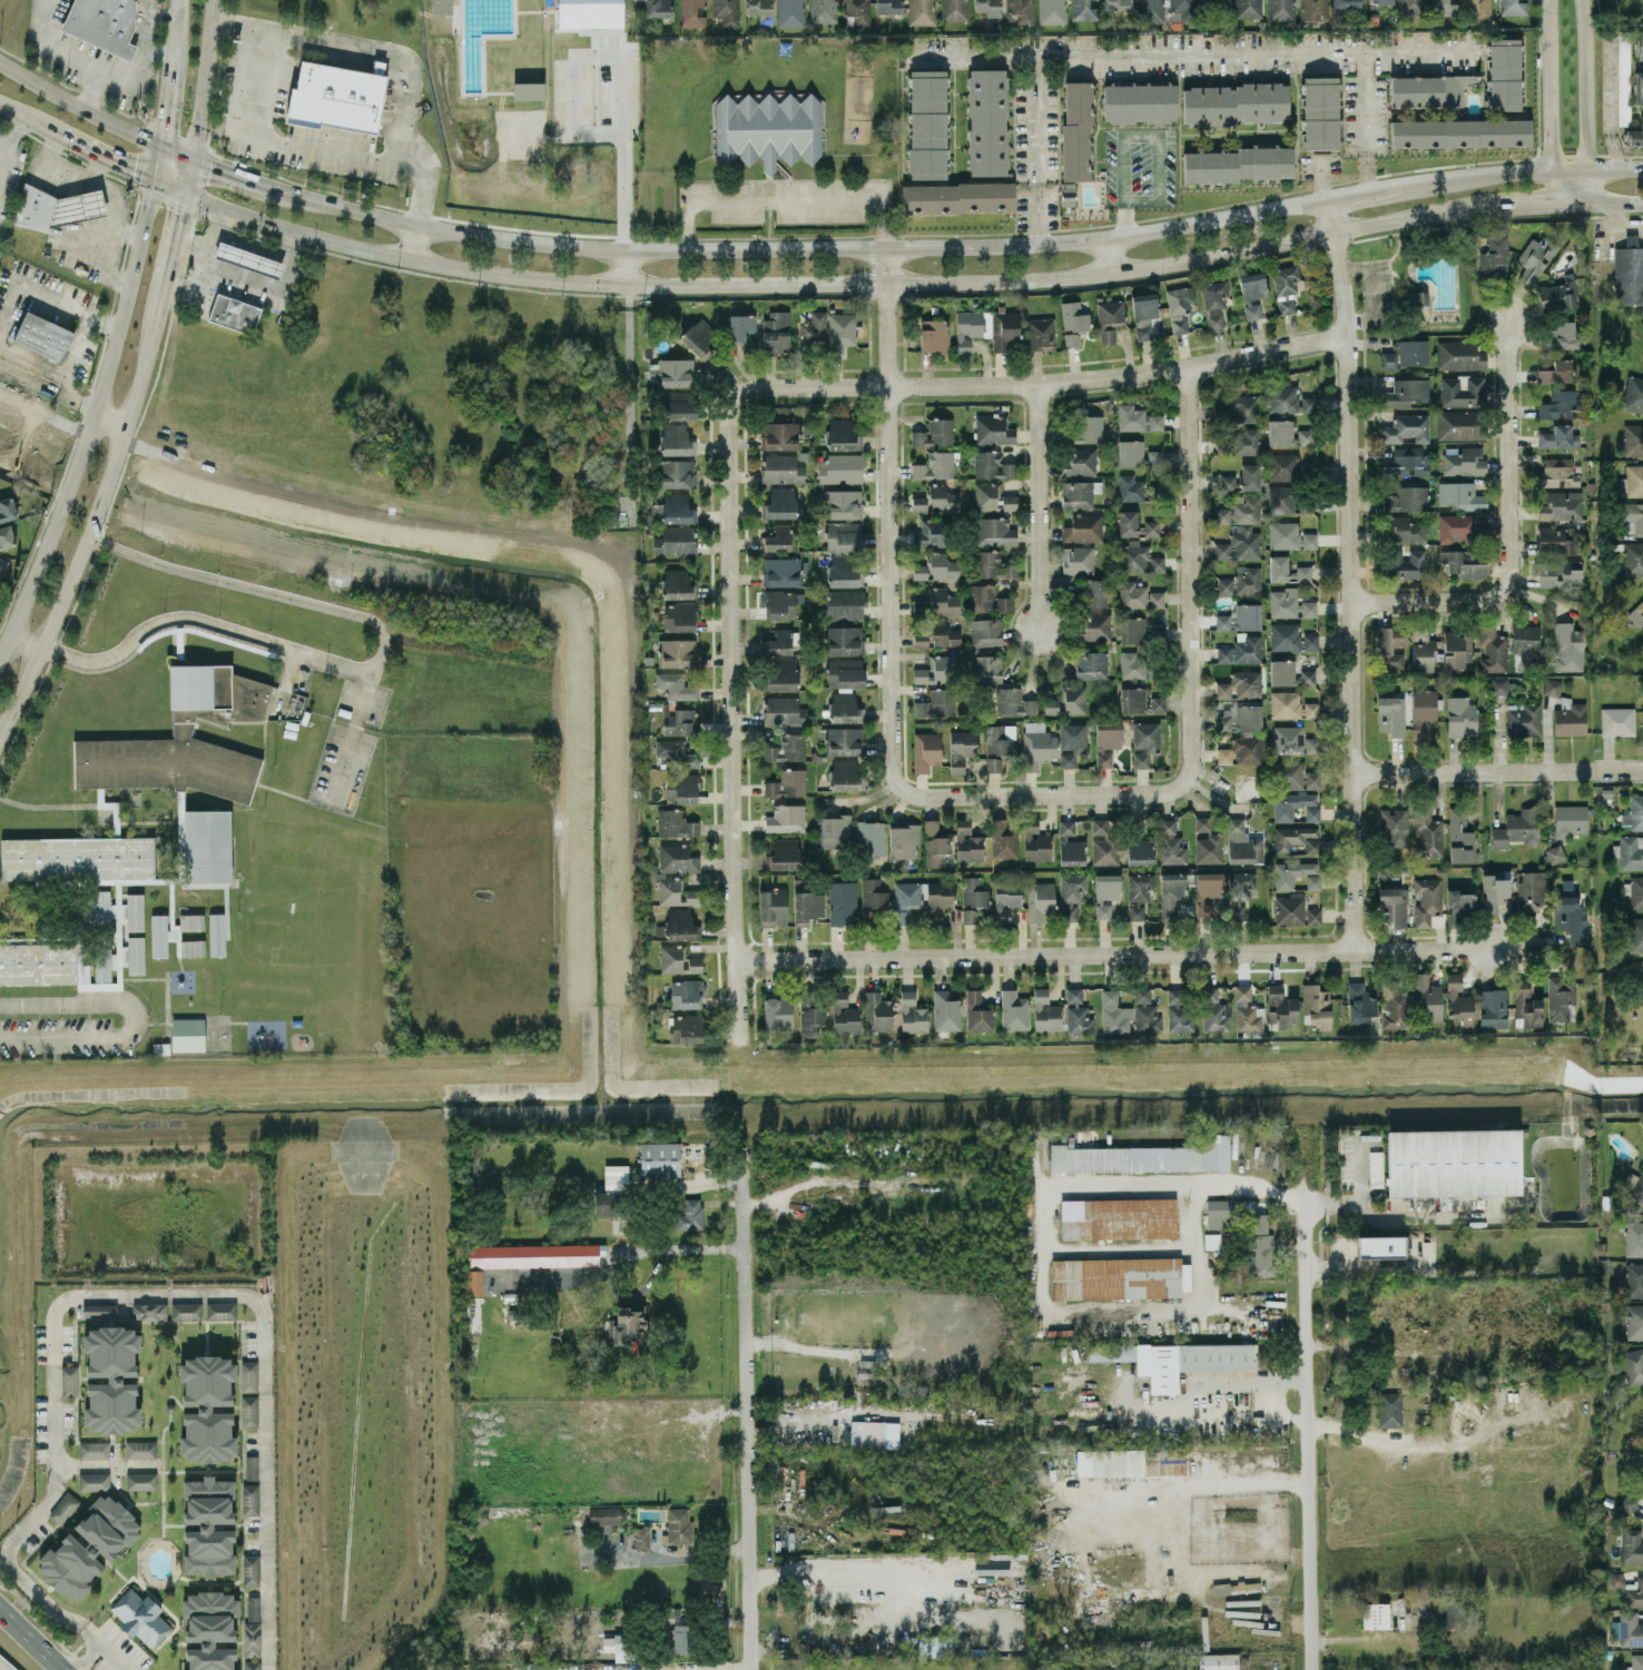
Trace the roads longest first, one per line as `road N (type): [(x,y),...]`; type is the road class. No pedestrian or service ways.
road 1 (secondary): [(187,195),(302,236),(413,259),(628,284),(1033,279),(1496,205)]
road 2 (secondary): [(1324,199),(1105,237),(627,248),(419,226),(270,186)]
road 3 (residential): [(739,962),(1498,951)]
road 4 (residential): [(1356,952),(1351,334),(1324,199)]
road 5 (track): [(1303,1203),(1234,1184),(1194,1184),(1047,1184),(1041,1295),(1052,1311),(1129,1314),(1200,1302),(1194,1184)]
road 6 (residential): [(795,388),(742,396),(732,421),(739,962)]
road 7 (residential): [(1351,334),(1042,384),(795,388)]
road 8 (residential): [(1477,47),(918,46)]
road 9 (residential): [(884,248),(899,783)]
road 10 (residential): [(1310,1669),(1305,1169)]
road 11 (residential): [(745,1177),(754,1669)]
road 12 (residential): [(1351,603),(1479,601),(1509,586),(1509,313)]
road 13 (residential): [(1177,792),(1194,753),(1189,365)]
road 14 (residential): [(1355,772),(1642,771)]
road 15 (residential): [(899,783),(935,799),(1177,792)]
road 16 (secondary): [(151,178),(89,428)]
road 17 (residential): [(1042,384),(1043,632)]
road 18 (residential): [(1567,200),(1587,168),(1577,0)]
road 19 (residential): [(1041,47),(1039,241)]
road 20 (secondary): [(157,141),(0,63)]
road 21 (secondary): [(121,438),(167,274)]
road 22 (residential): [(1546,0),(1548,170)]
road 23 (secondary): [(193,156),(212,0)]
road 24 (secondary): [(1548,170),(1398,188)]
road 25 (residential): [(1371,46),(1366,192)]
road 26 (secondary): [(40,643),(96,516)]
road 27 (secondary): [(61,504),(11,631)]

